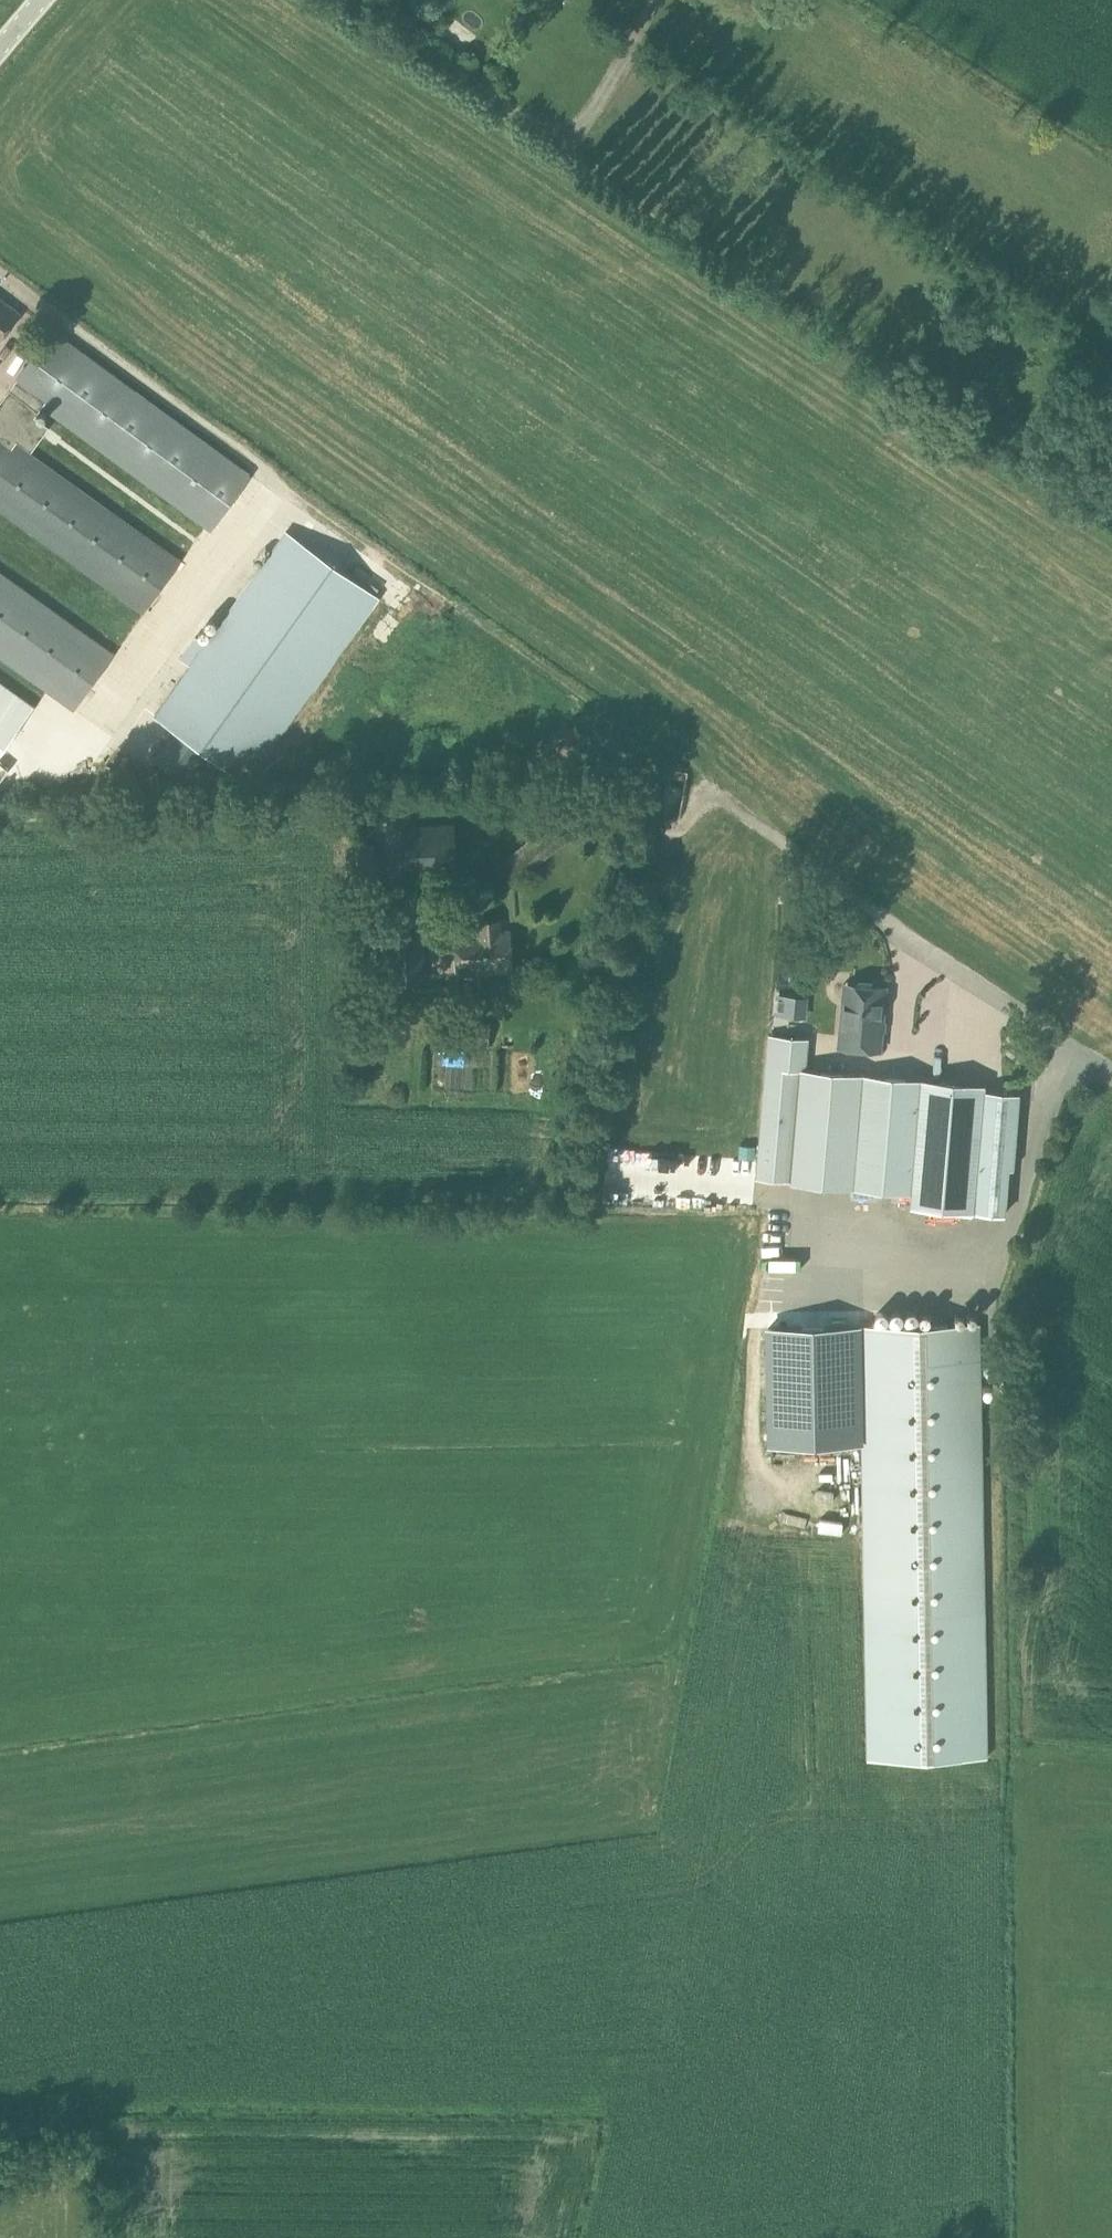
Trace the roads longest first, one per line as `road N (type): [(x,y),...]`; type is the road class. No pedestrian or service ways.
road 1 (unclassified): [(0,276),(445,611)]
road 2 (track): [(881,920),(445,611)]
road 3 (track): [(0,815),(366,806)]
road 4 (unclassified): [(1111,1086),(881,920)]

